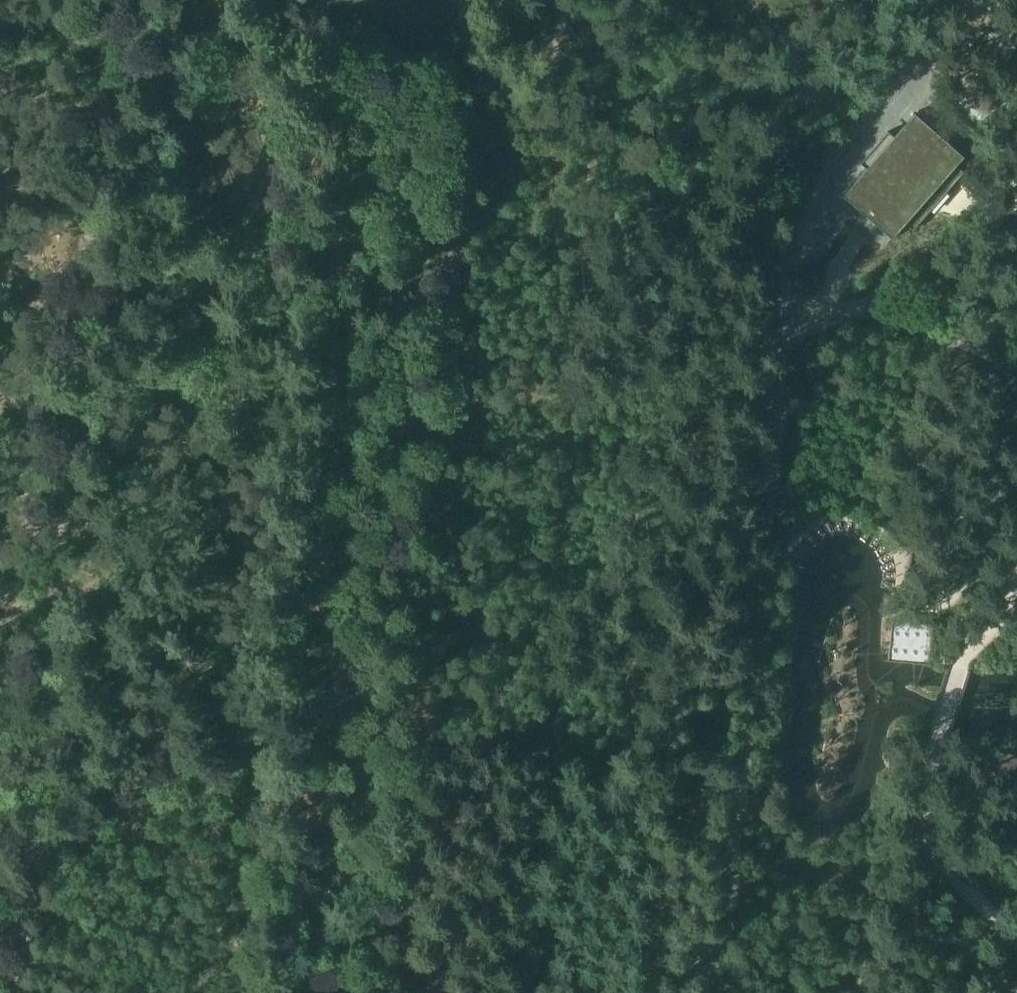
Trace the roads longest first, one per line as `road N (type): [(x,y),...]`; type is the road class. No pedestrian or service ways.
road 1 (track): [(106,0),(10,992)]

